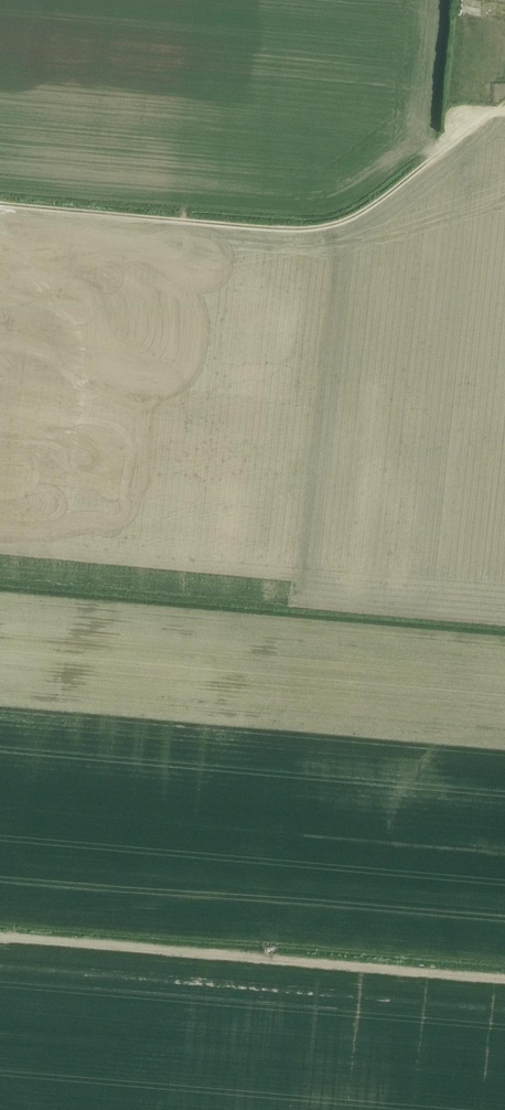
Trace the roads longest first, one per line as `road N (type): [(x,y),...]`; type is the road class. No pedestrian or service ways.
road 1 (track): [(0,204),(279,230),(334,225),(380,201),(504,104)]
road 2 (track): [(504,982),(0,939)]

